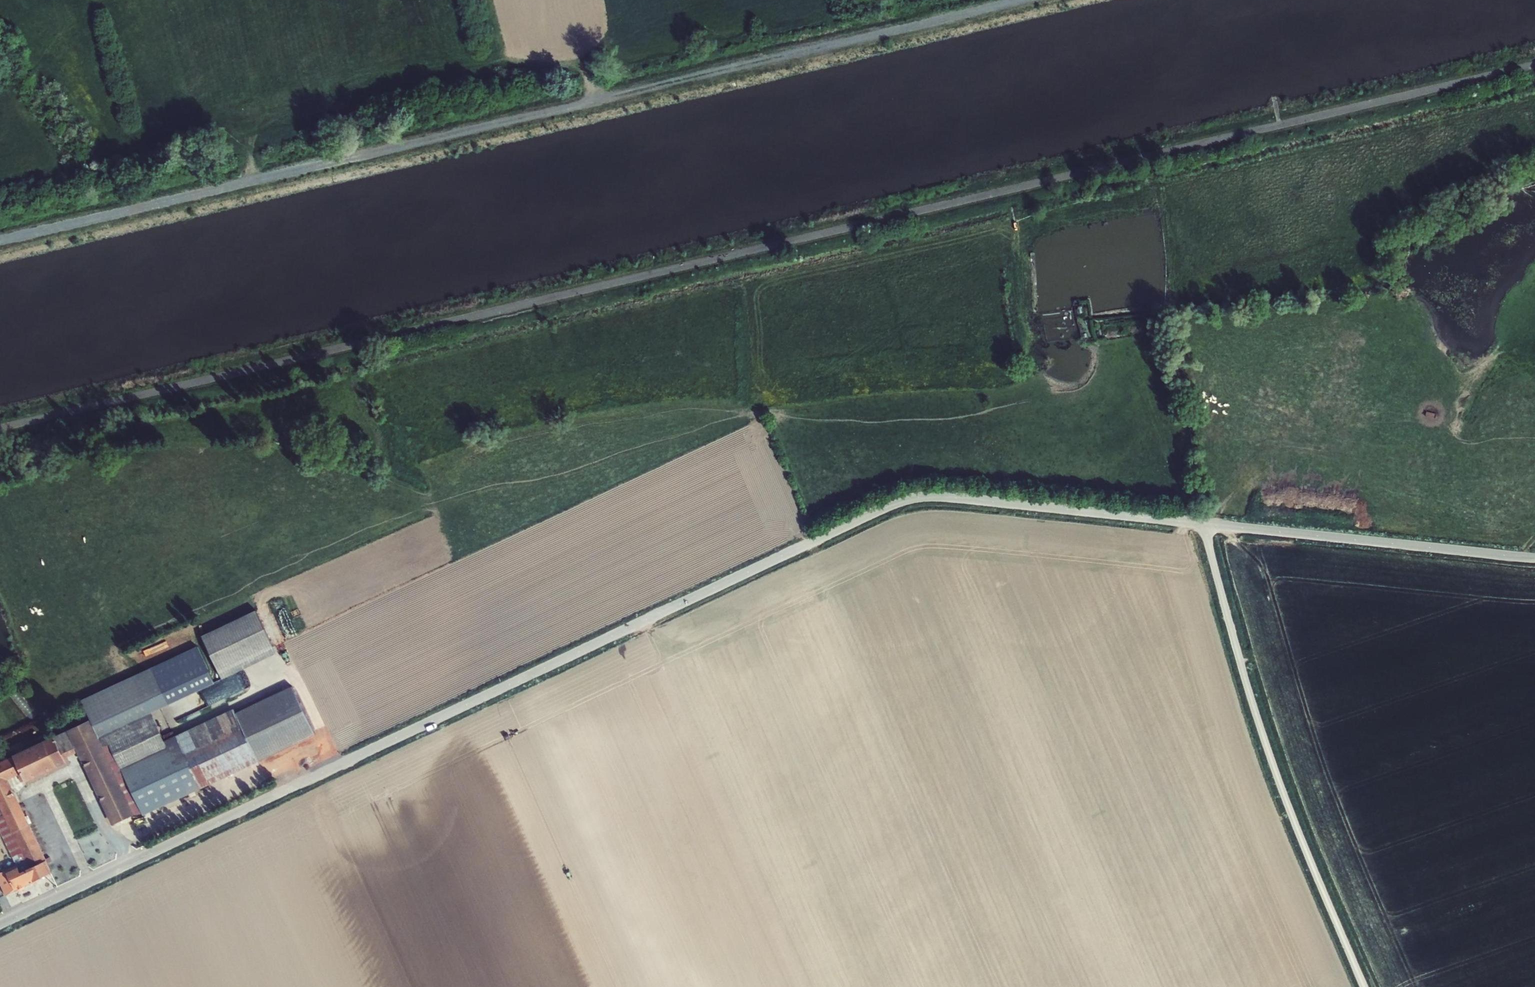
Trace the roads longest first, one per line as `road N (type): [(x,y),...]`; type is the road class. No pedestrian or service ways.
road 1 (unclassified): [(0,925),(892,505),(944,496),(1202,523)]
road 2 (unclassified): [(0,242),(1020,0)]
road 3 (unclassified): [(1202,523),(1277,778),(1364,986)]
road 4 (unclassified): [(1202,523),(1534,558)]

